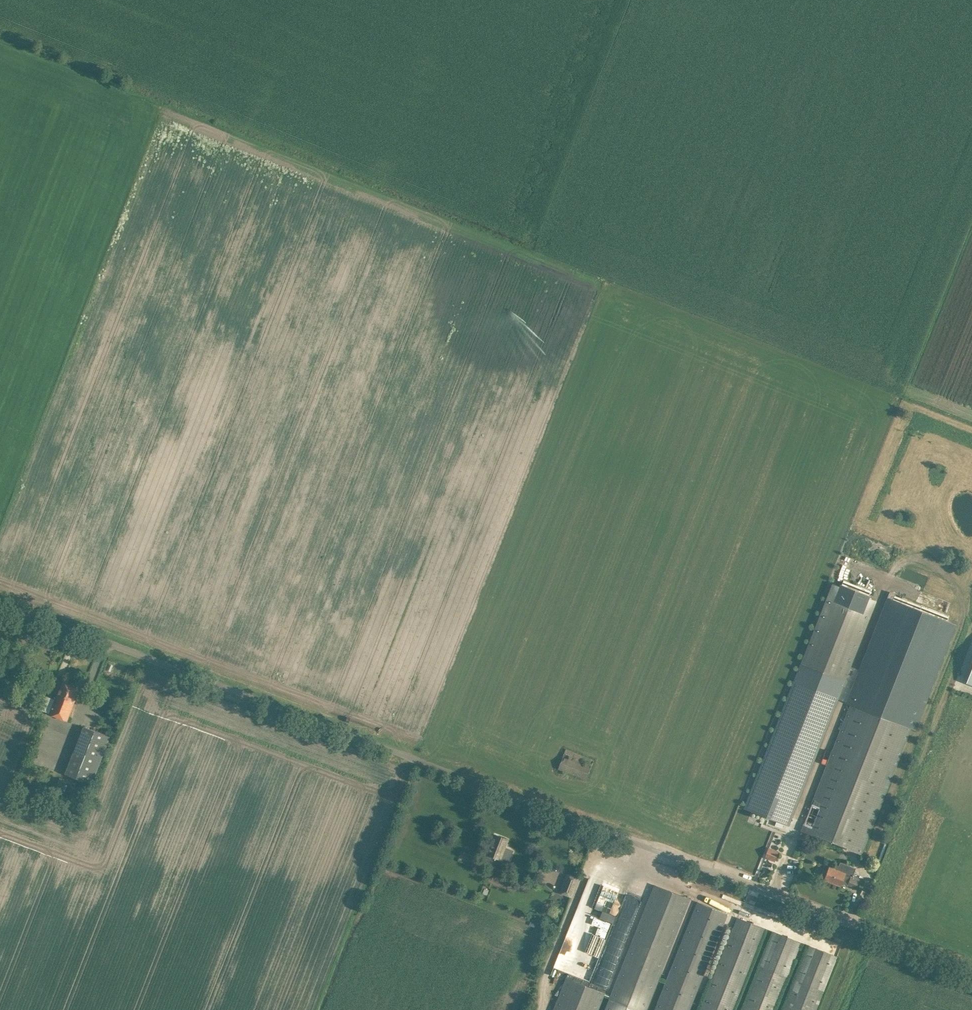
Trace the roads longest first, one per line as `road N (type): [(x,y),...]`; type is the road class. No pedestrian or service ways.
road 1 (unclassified): [(971,968),(0,602)]

